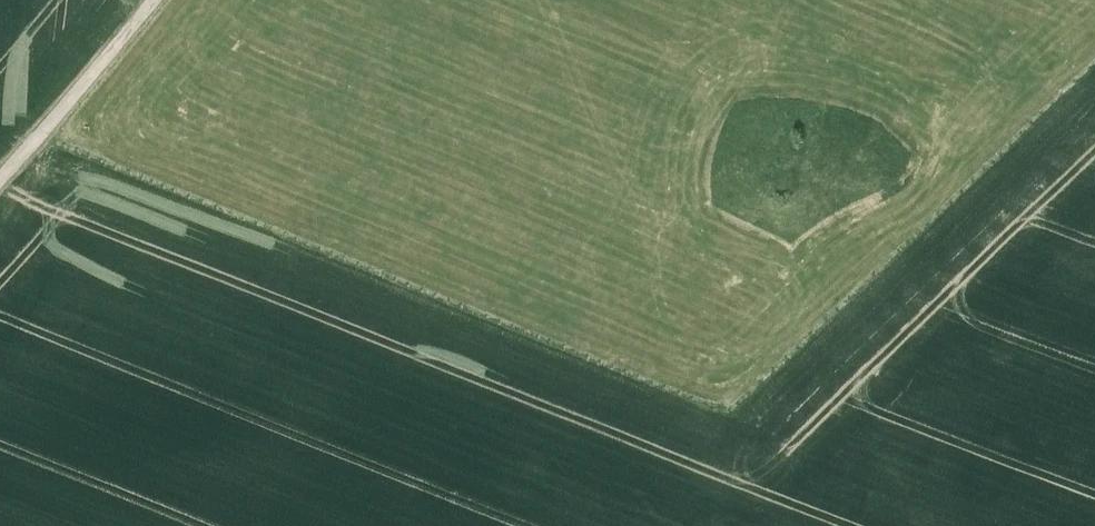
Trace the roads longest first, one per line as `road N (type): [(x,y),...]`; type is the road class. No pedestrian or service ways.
road 1 (track): [(154,0),(0,178)]

